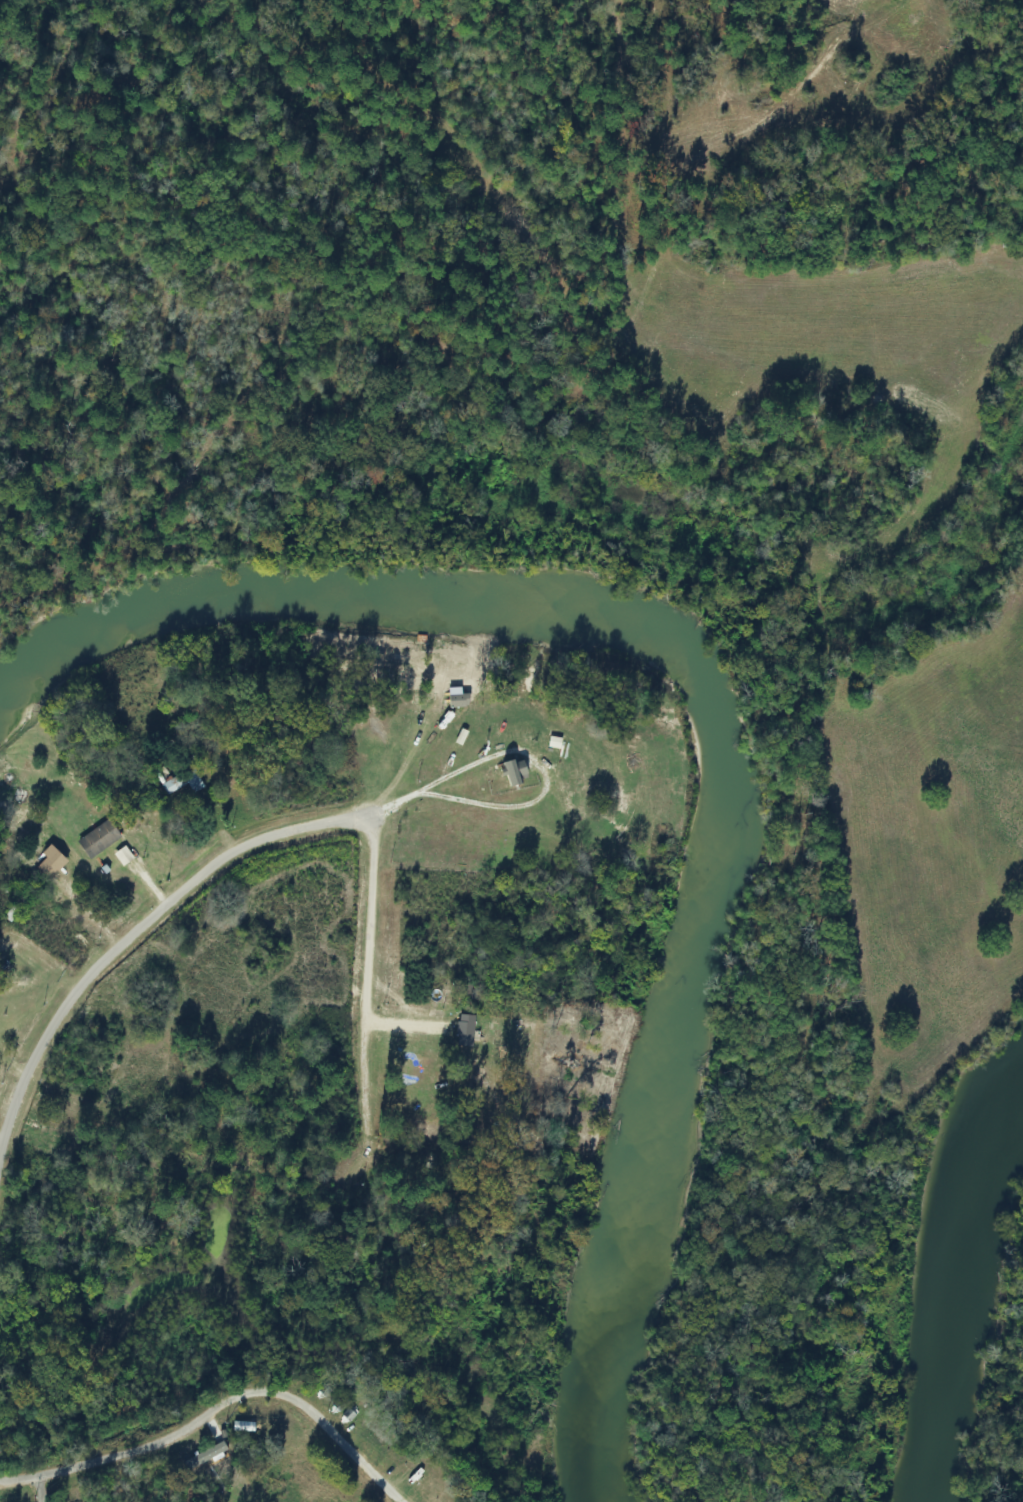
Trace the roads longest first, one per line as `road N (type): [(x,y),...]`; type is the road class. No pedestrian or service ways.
road 1 (residential): [(0,1246),(12,1144),(58,1028),(143,925),(286,840),(355,824),(384,838),(369,1159)]
road 2 (residential): [(408,1501),(322,1421),(271,1390),(183,1442),(27,1489),(0,1486)]

